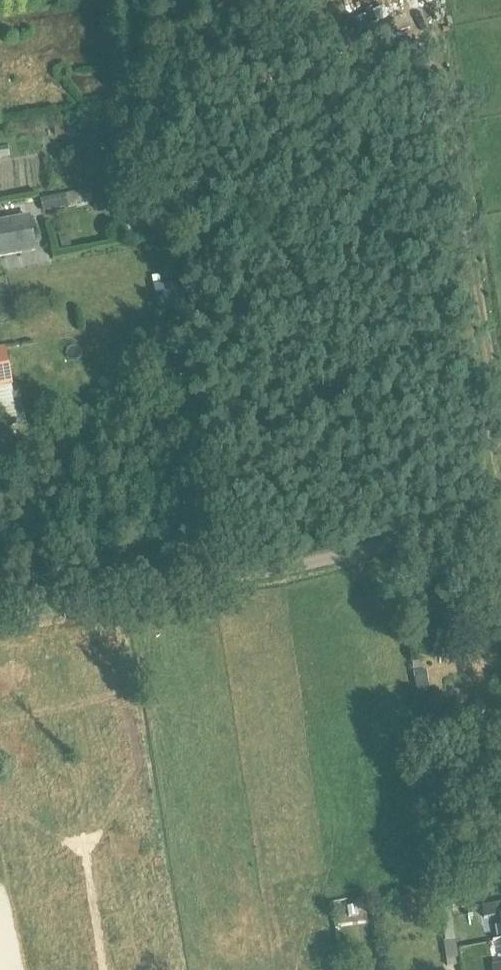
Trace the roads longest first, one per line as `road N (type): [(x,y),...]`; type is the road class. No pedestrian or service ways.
road 1 (track): [(0,622),(500,526)]

